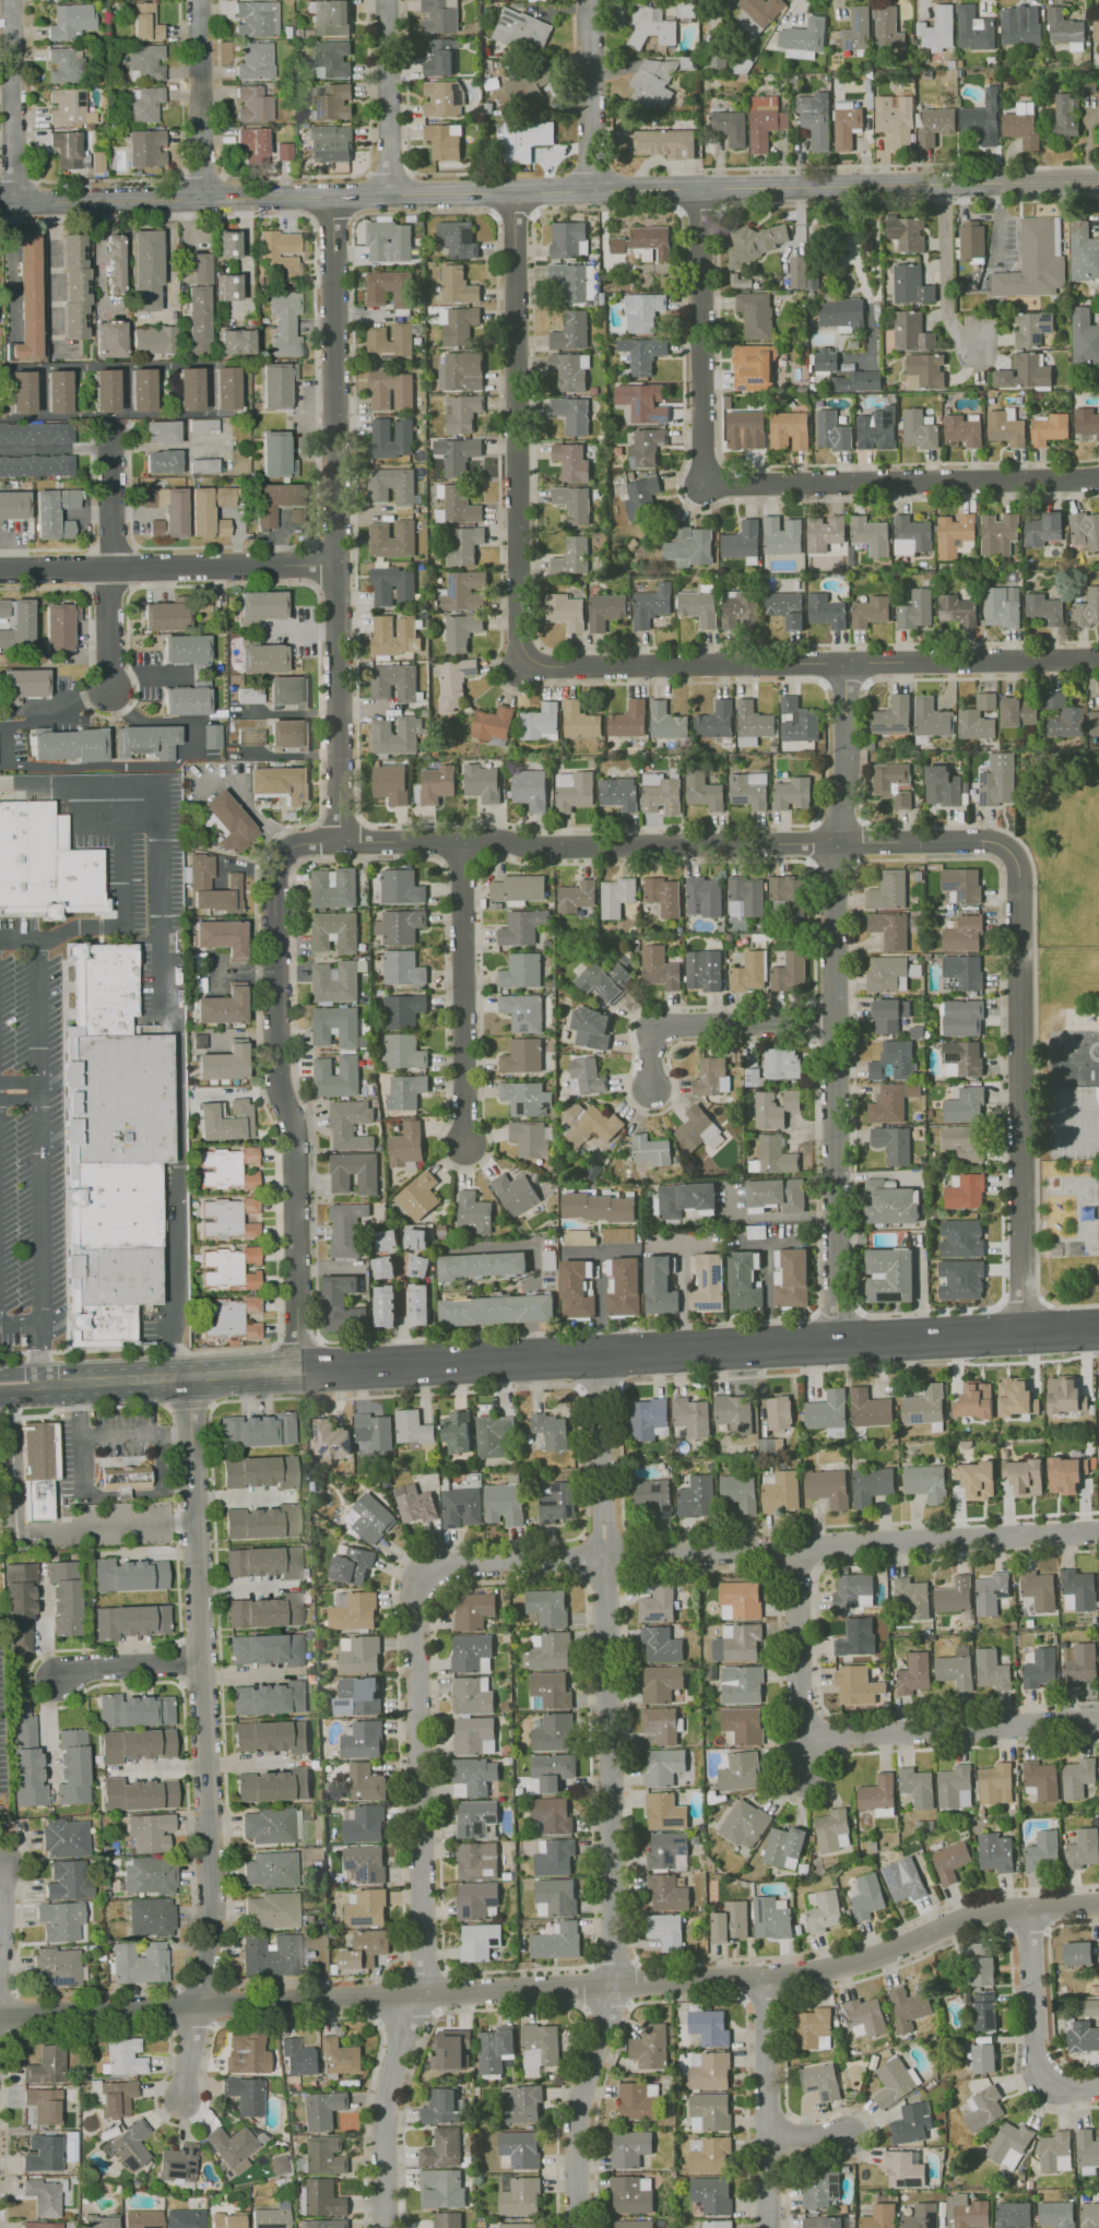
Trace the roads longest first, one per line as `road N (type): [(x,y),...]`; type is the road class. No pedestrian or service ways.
road 1 (residential): [(298,1371),(295,1130),(276,1085),(273,870),(282,852),(339,841),(332,197)]
road 2 (residential): [(1023,1332),(1018,876),(1004,846),(980,840),(339,841)]
road 3 (residential): [(1098,1904),(1000,1910),(808,1975),(0,2019)]
road 4 (secondary): [(1098,1329),(42,1385)]
road 5 (residential): [(1001,183),(0,202)]
road 6 (residential): [(599,1355),(617,1965),(578,2114),(577,2227)]
road 7 (residential): [(837,1341),(832,1017),(844,663)]
road 8 (residential): [(1098,1531),(446,1563)]
road 9 (residential): [(190,1377),(210,1856),(199,2008)]
road 10 (residential): [(523,663),(515,193)]
road 11 (residential): [(424,1995),(419,1592),(428,1569),(446,1563)]
road 12 (residential): [(1098,476),(708,481)]
road 13 (residential): [(338,565),(0,570)]
road 14 (residential): [(844,663),(523,663)]
road 15 (residential): [(461,841),(463,1143)]
road 16 (residential): [(708,481),(700,189)]
road 17 (residential): [(1098,1722),(817,1738)]
road 18 (residential): [(1098,656),(844,663)]
road 19 (residential): [(766,1978),(774,2227)]
road 20 (residential): [(386,2227),(388,2094),(424,1995)]
road 21 (residential): [(795,1546),(800,1702),(817,1738),(800,1776)]
road 22 (residential): [(832,1017),(677,1026),(660,1042),(661,1089)]
road 23 (residential): [(11,0),(14,202)]
road 24 (residential): [(198,0),(202,199)]
road 25 (residential): [(388,0),(390,195)]
road 26 (residential): [(589,0),(592,191)]
road 27 (residential): [(1029,1908),(1039,2088)]
road 28 (residential): [(201,1663),(80,1669),(58,1678)]
road 29 (residential): [(111,569),(110,690)]
road 30 (residential): [(111,569),(111,448)]

